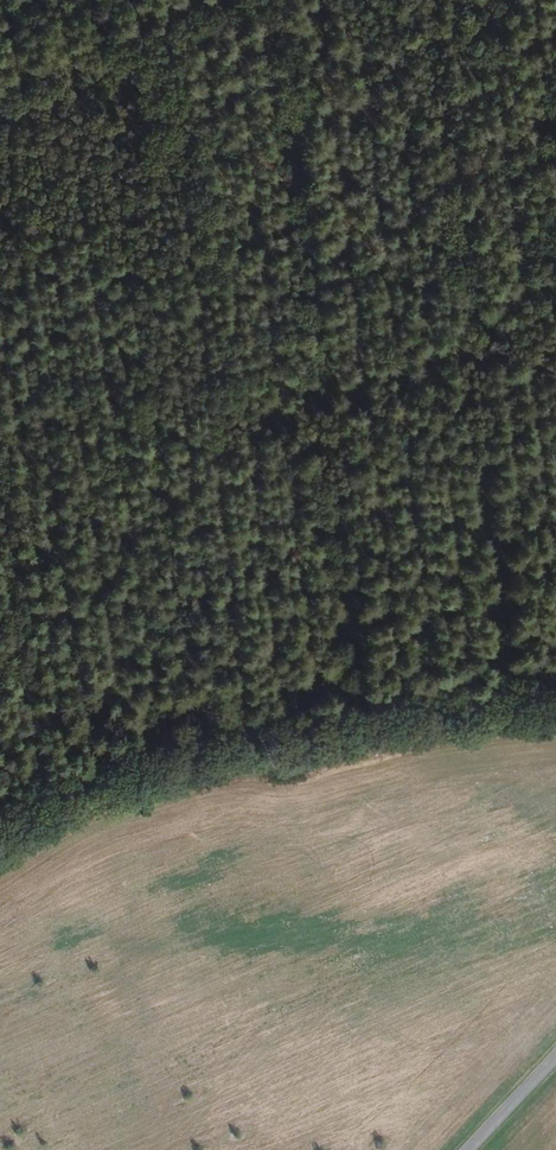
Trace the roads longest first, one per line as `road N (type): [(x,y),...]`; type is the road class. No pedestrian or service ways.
road 1 (tertiary): [(555,1045),(459,1149)]

